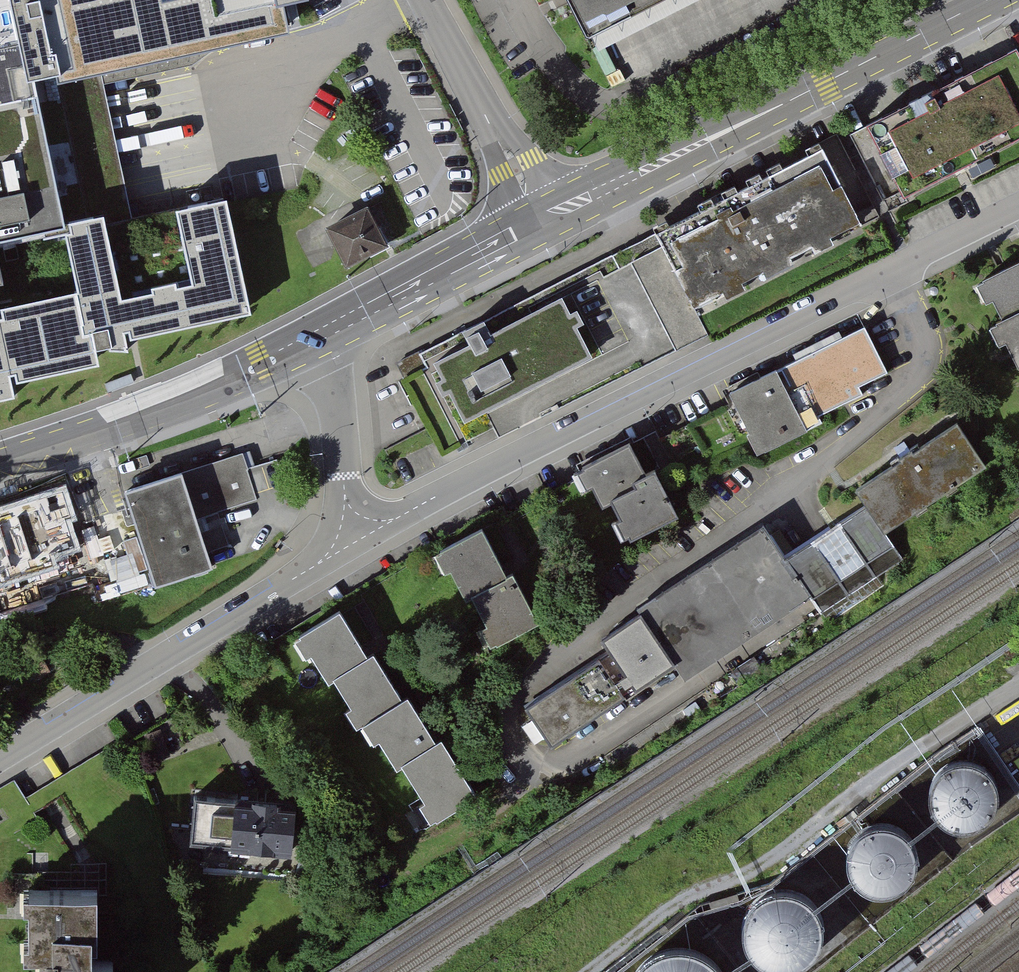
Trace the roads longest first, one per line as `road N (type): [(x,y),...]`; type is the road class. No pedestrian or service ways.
road 1 (residential): [(354,528),(390,521),(1018,208)]
road 2 (secondary): [(988,0),(543,222)]
road 3 (residential): [(0,758),(314,566),(354,528)]
road 4 (secondary): [(311,339),(184,398),(0,462)]
road 5 (secondary): [(543,222),(311,339)]
road 6 (residential): [(543,222),(423,0)]
road 7 (residential): [(354,528),(338,408),(311,339)]

